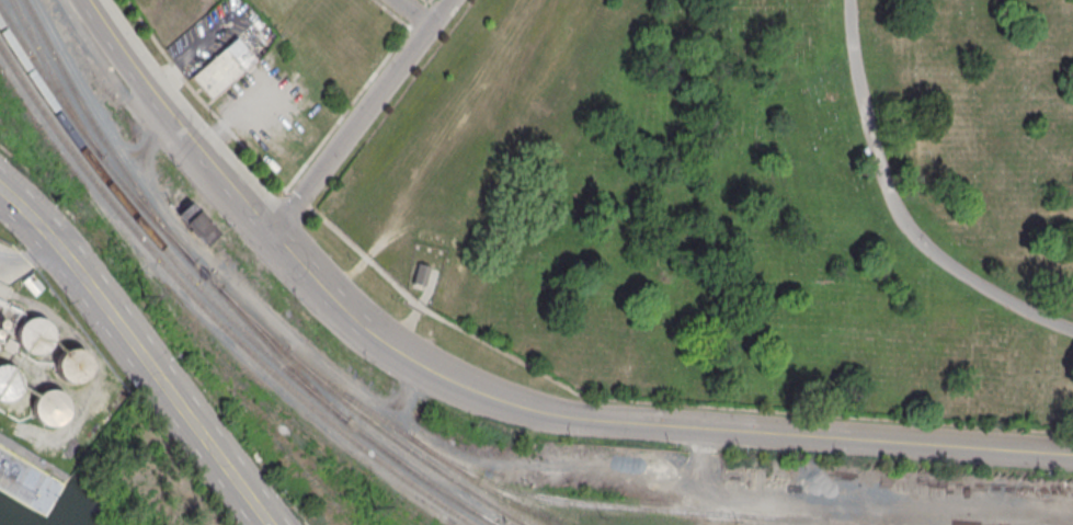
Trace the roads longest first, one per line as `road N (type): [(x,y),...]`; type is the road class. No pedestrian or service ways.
road 1 (tertiary): [(1072,455),(621,423),(492,398)]
road 2 (tertiary): [(269,524),(106,304),(0,187)]
road 3 (tertiary): [(272,232),(215,171),(90,0)]
road 4 (residential): [(272,232),(447,0)]
road 5 (tertiary): [(492,398),(392,345),(340,298)]

